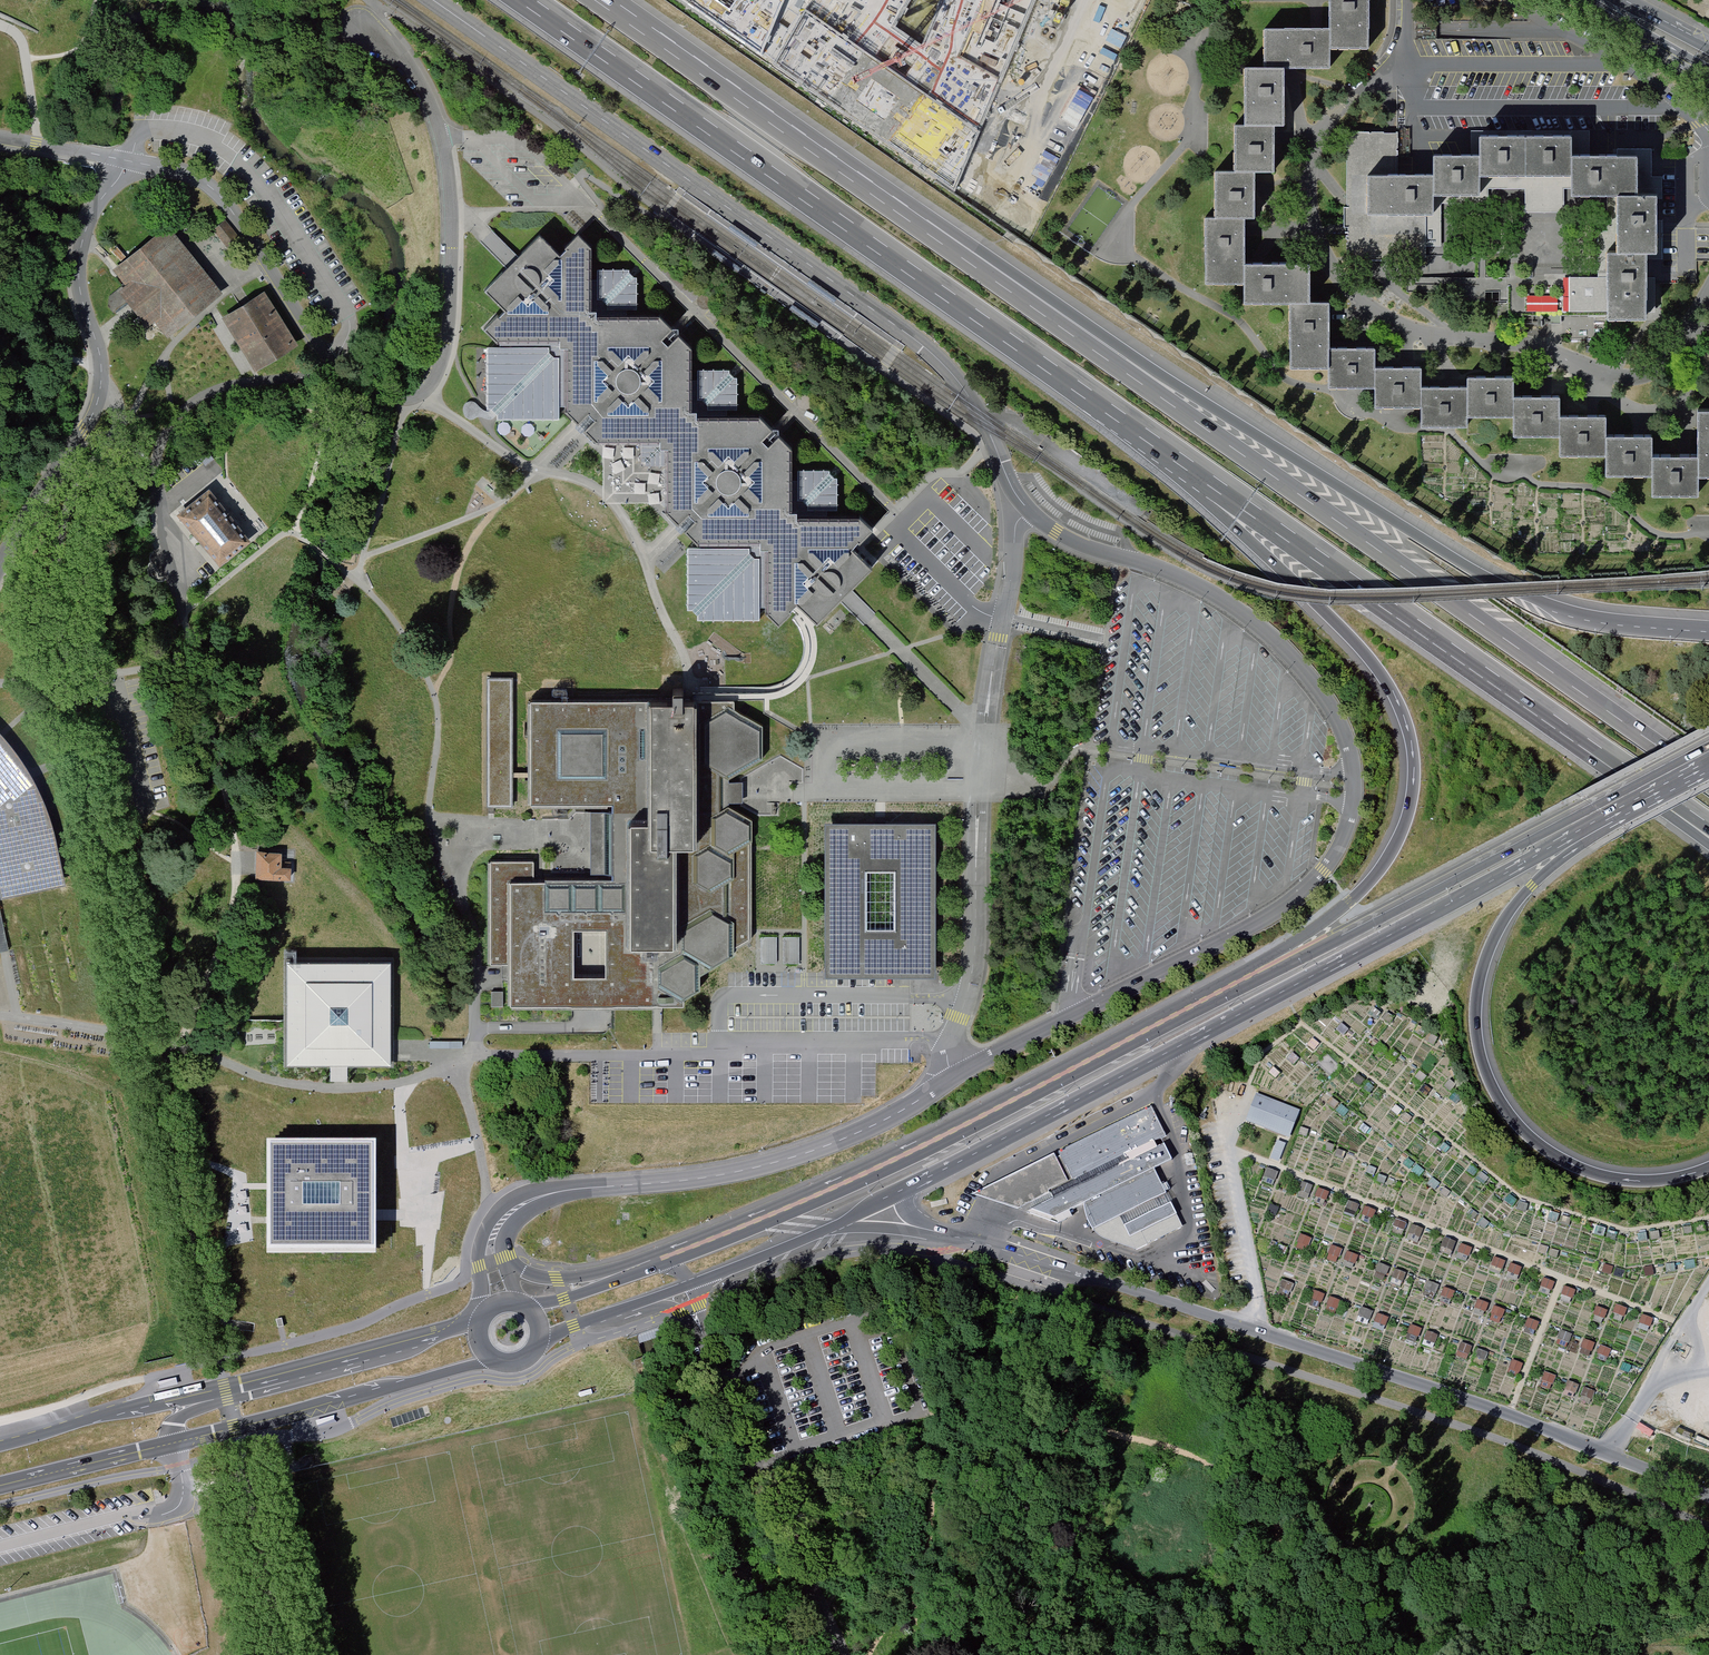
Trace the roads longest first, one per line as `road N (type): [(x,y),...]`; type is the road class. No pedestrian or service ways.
road 1 (unclassified): [(565,1191),(772,1165),(905,1111),(956,1075),(1284,908),(1344,841),(1356,768),(1340,718),(1282,645),(1171,574),(1071,541),(1029,510),(981,414),(934,355),(433,0)]
road 2 (motorway): [(1094,399),(1358,647),(1391,693),(1409,740),(1406,815),(1371,880),(1324,923),(1193,1007)]
road 3 (motorway): [(1708,781),(1047,310)]
road 4 (unclassified): [(1708,1497),(1494,1408),(941,1234)]
road 5 (primary): [(906,1193),(1430,919),(1602,812)]
road 6 (motorway): [(1708,630),(1588,618),(1520,594),(1047,310)]
road 7 (motorway): [(526,0),(1094,399)]
road 8 (motorway): [(1094,399),(1633,776)]
road 9 (motorway): [(1708,1166),(1641,1179),(1576,1165),(1513,1117),(1483,1058),(1478,1000),(1501,928),(1602,812)]
road 10 (motorway): [(1047,310),(604,0)]
road 11 (primary): [(0,1485),(491,1359)]
road 12 (primary): [(1193,1007),(928,1144),(743,1227)]
road 13 (primary): [(481,1322),(0,1445)]
road 14 (primary): [(1602,812),(1523,842),(1193,1007)]
road 15 (primary): [(542,1341),(838,1226)]
road 16 (unclassified): [(565,1191),(529,1193),(488,1226),(478,1268),(485,1315)]
road 17 (unclassified): [(667,1260),(558,1280),(507,1257)]
road 18 (unclassified): [(153,1376),(0,1421)]
road 19 (primary): [(667,1260),(529,1308)]
road 20 (secondary): [(1583,0),(1708,75)]
road 21 (primary): [(1602,812),(1708,756)]

